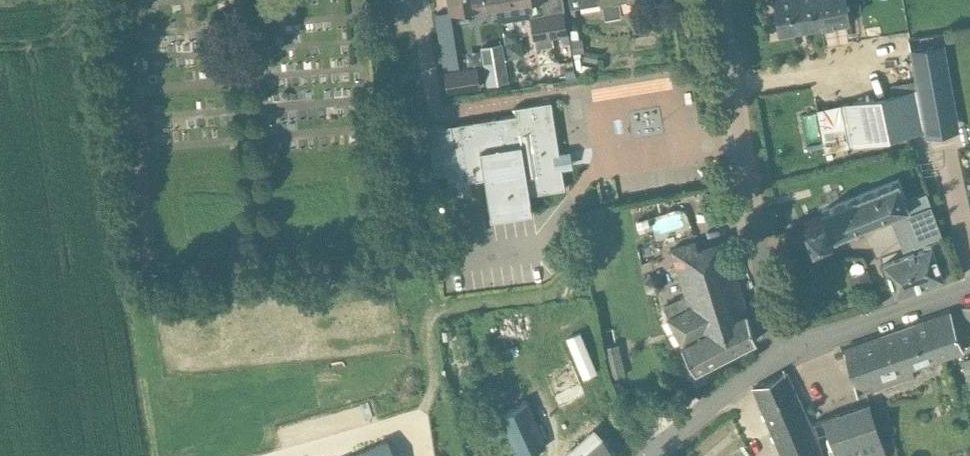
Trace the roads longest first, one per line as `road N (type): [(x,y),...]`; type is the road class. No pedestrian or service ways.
road 1 (tertiary): [(778,358),(720,0)]
road 2 (tertiary): [(778,358),(969,287)]
road 3 (tertiary): [(648,455),(703,406),(778,358)]

